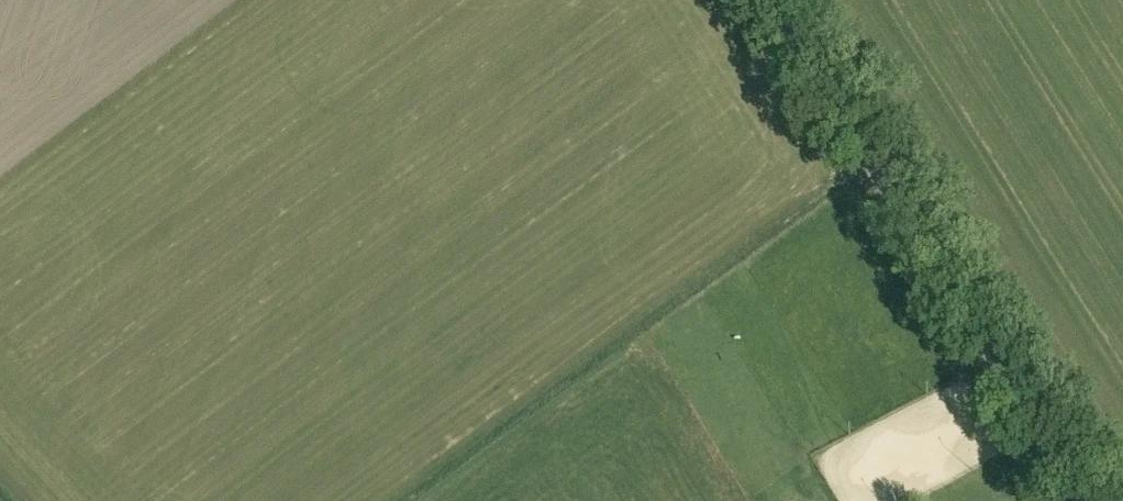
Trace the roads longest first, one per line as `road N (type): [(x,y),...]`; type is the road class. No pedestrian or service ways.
road 1 (unclassified): [(1089,500),(772,0)]

